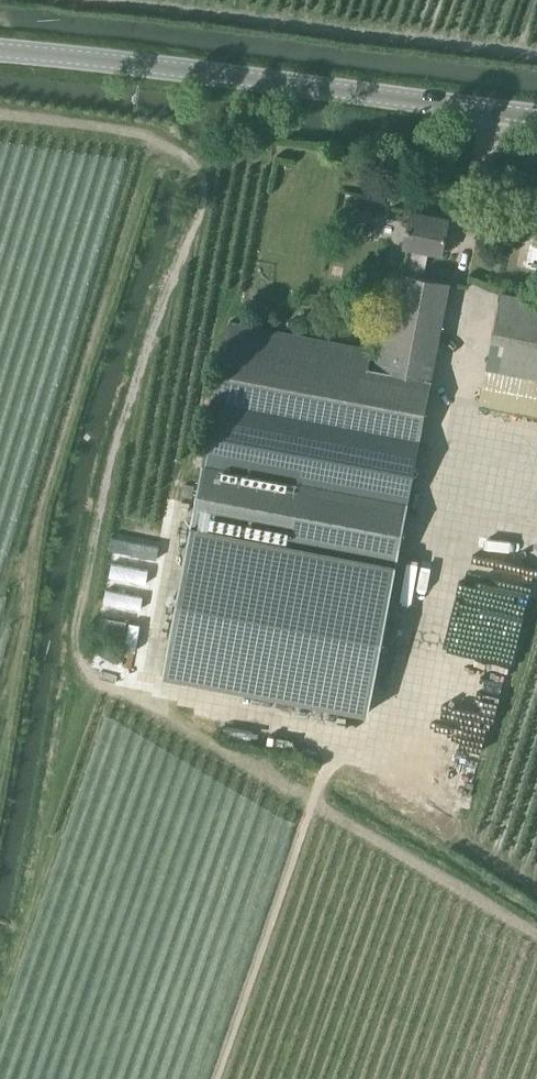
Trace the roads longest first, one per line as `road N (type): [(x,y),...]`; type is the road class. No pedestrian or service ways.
road 1 (track): [(213,1078),(312,791),(76,648),(70,630),(127,379),(192,190),(191,164),(170,136),(87,118),(0,112)]
road 2 (tertiary): [(0,52),(536,115)]
road 3 (track): [(312,791),(536,914)]

